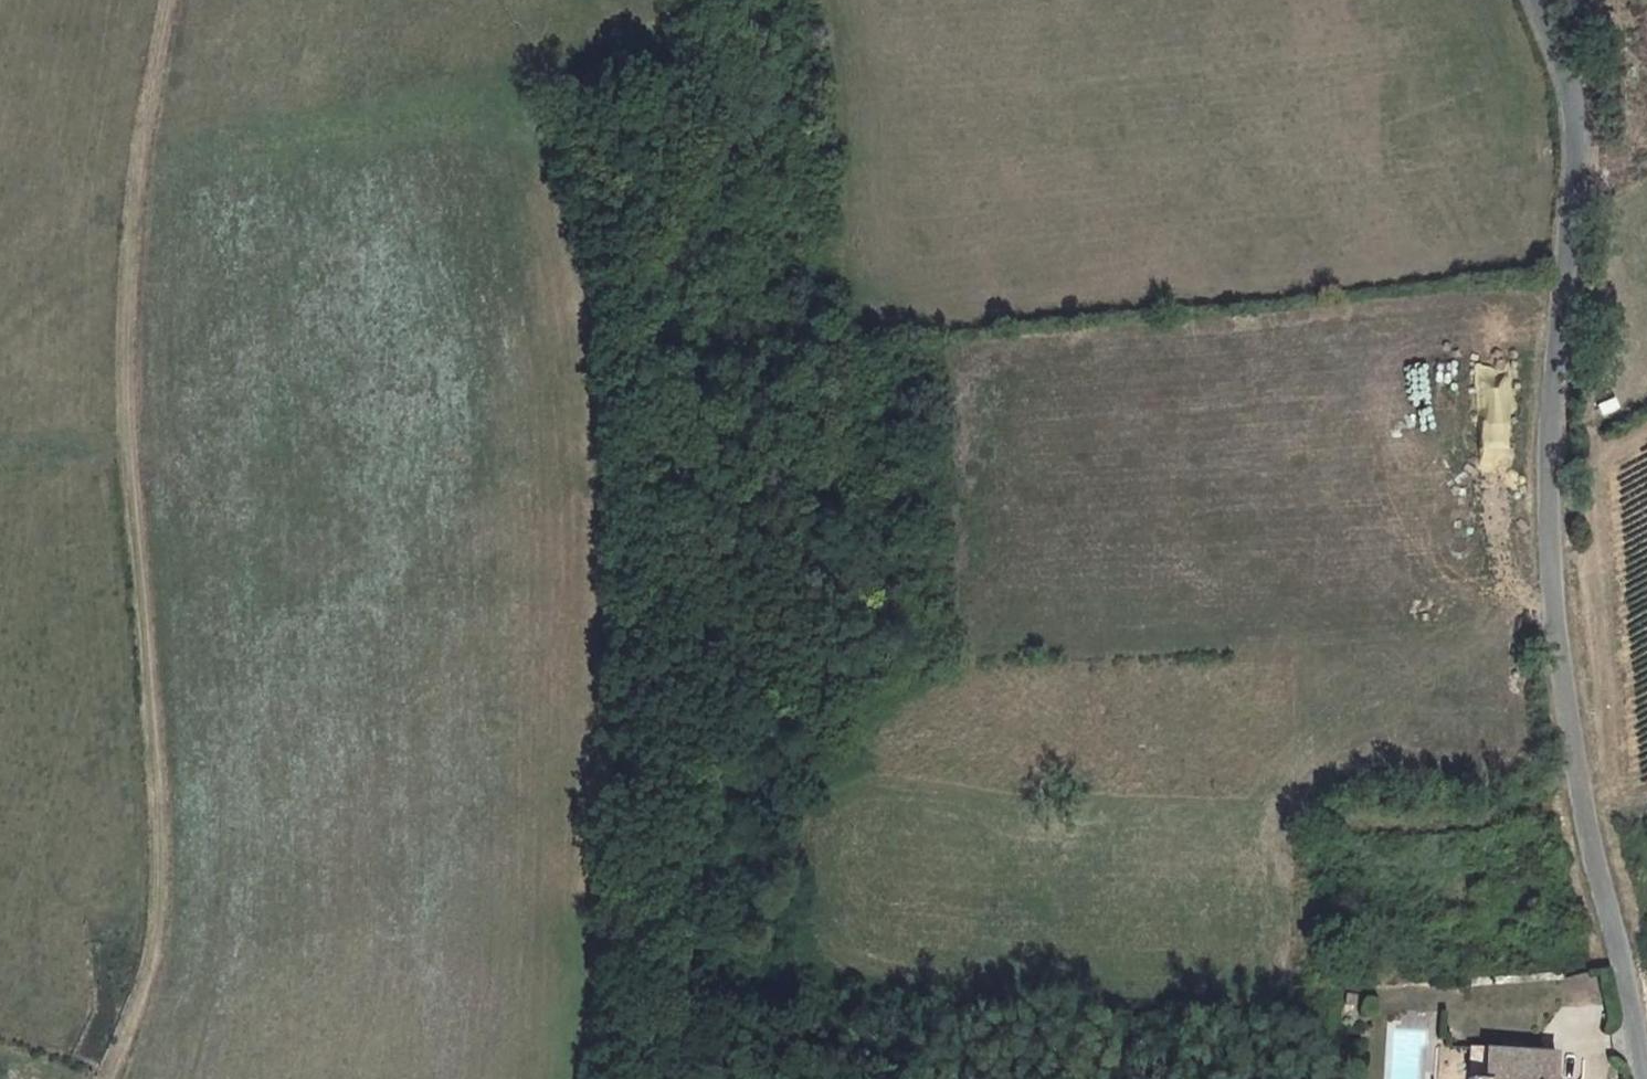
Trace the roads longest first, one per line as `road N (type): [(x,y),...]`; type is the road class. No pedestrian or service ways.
road 1 (track): [(111,1078),(152,896),(115,403),(116,309),(164,0)]
road 2 (residential): [(1538,0),(1574,105),(1580,188),(1552,391),(1551,563),(1569,742),(1646,1048)]

